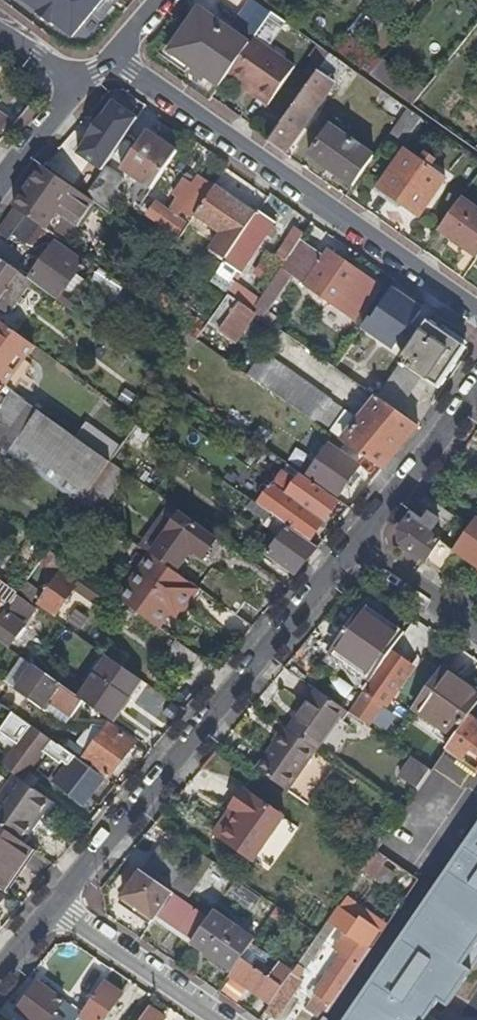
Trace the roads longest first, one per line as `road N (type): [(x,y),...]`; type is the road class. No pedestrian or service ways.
road 1 (residential): [(354,545),(58,905)]
road 2 (residential): [(113,60),(476,309)]
road 3 (residential): [(476,383),(354,545)]
road 4 (residential): [(225,1019),(58,905)]
road 5 (residential): [(476,631),(354,545)]
road 6 (residential): [(0,189),(76,86)]

